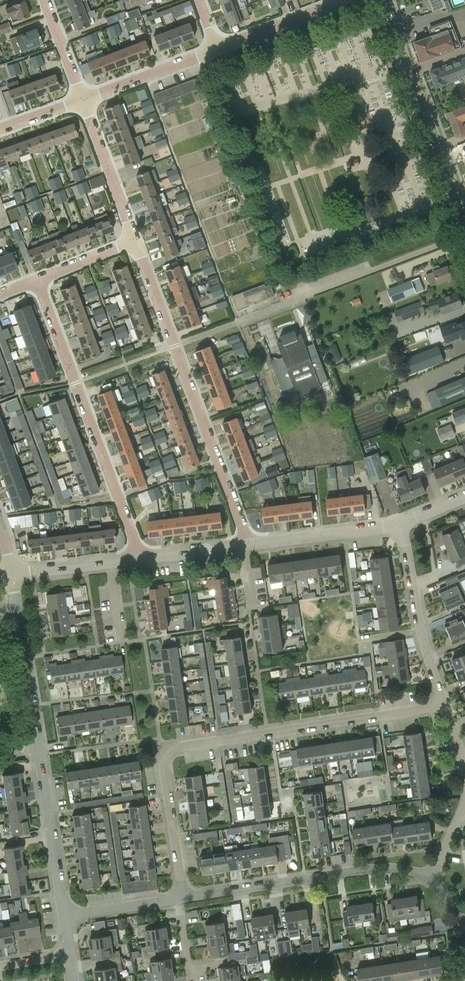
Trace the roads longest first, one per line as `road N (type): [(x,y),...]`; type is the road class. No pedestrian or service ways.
road 1 (residential): [(184,898),(164,765),(171,749),(446,707)]
road 2 (residential): [(249,543),(136,243)]
road 3 (residential): [(141,557),(39,283)]
road 4 (residential): [(184,898),(378,868),(431,880)]
road 5 (tertiary): [(464,215),(381,0)]
road 6 (residential): [(446,707),(401,525)]
road 7 (residential): [(65,918),(41,756)]
road 8 (residential): [(249,543),(401,525)]
road 9 (residential): [(136,243),(83,101)]
road 10 (residential): [(41,756),(20,612)]
road 11 (residential): [(83,101),(219,51)]
road 12 (residential): [(219,51),(348,0)]
road 13 (residential): [(14,575),(141,557)]

